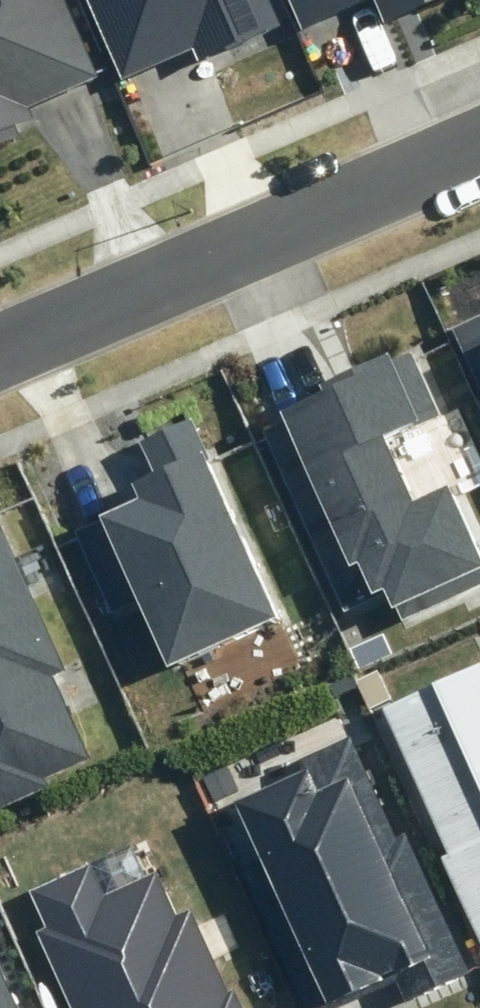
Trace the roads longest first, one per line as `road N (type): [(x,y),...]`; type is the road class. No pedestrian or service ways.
road 1 (residential): [(0,351),(479,145)]

